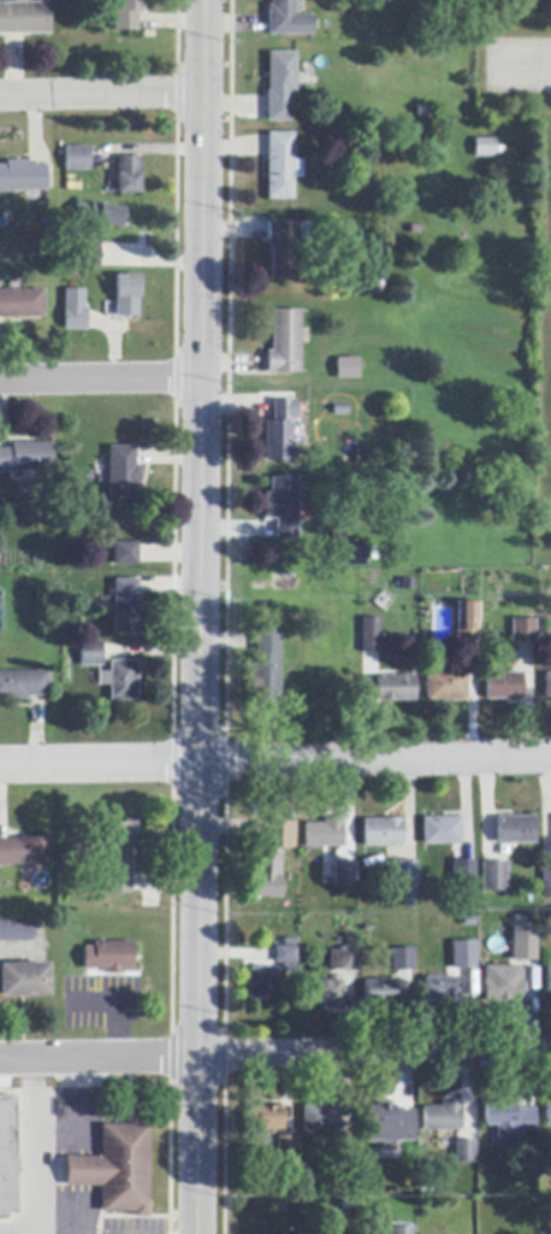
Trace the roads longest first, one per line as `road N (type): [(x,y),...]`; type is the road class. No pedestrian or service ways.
road 1 (tertiary): [(199,1233),(203,0)]
road 2 (residential): [(0,1061),(550,1052)]
road 3 (residential): [(550,758),(0,767)]
road 4 (residential): [(203,378),(0,381)]
road 5 (residential): [(202,93),(0,95)]

